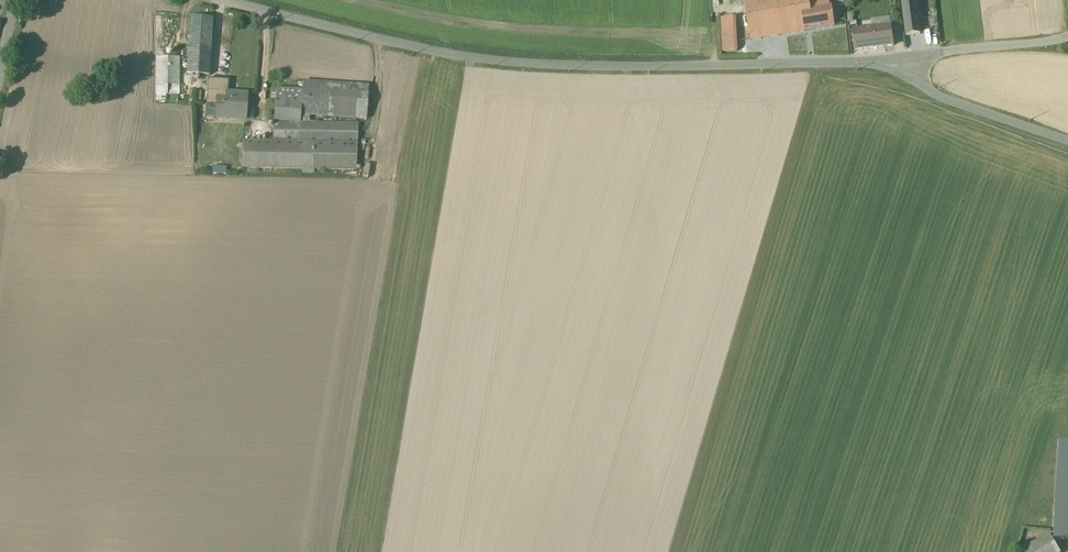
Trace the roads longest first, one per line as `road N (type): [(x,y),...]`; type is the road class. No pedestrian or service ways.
road 1 (unclassified): [(904,61),(511,64),(227,0)]
road 2 (unclassified): [(1067,141),(932,96),(904,61)]
road 3 (unclassified): [(904,61),(1067,35)]

